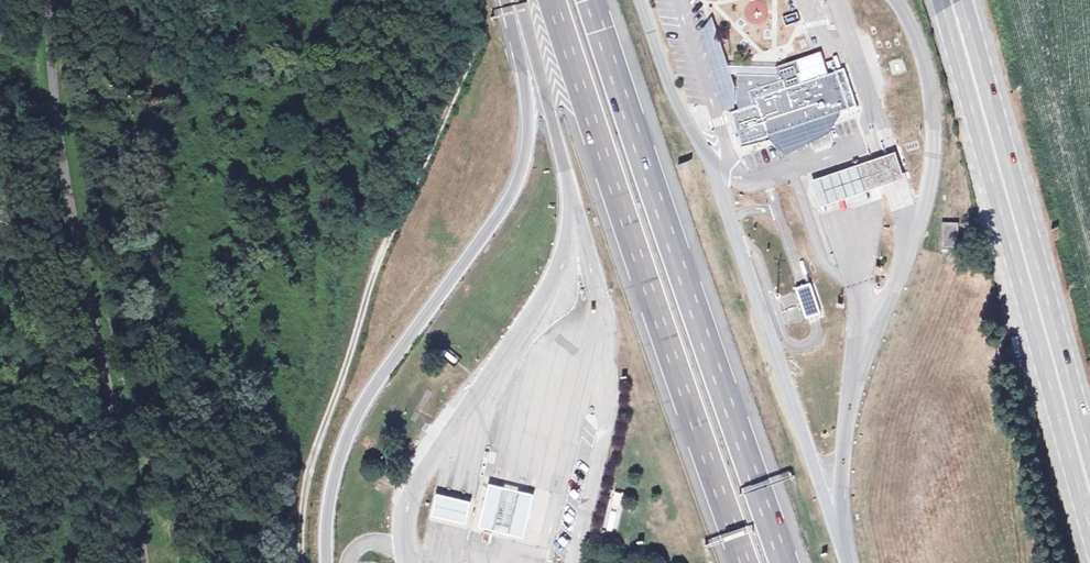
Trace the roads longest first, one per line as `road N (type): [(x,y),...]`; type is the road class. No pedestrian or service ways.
road 1 (motorway): [(505,0),(527,102),(523,166),(504,208),(349,431),(328,508),(326,562)]
road 2 (motorway): [(785,562),(591,0)]
road 3 (motorway): [(551,0),(744,562)]
road 4 (primary): [(1089,499),(948,0)]

